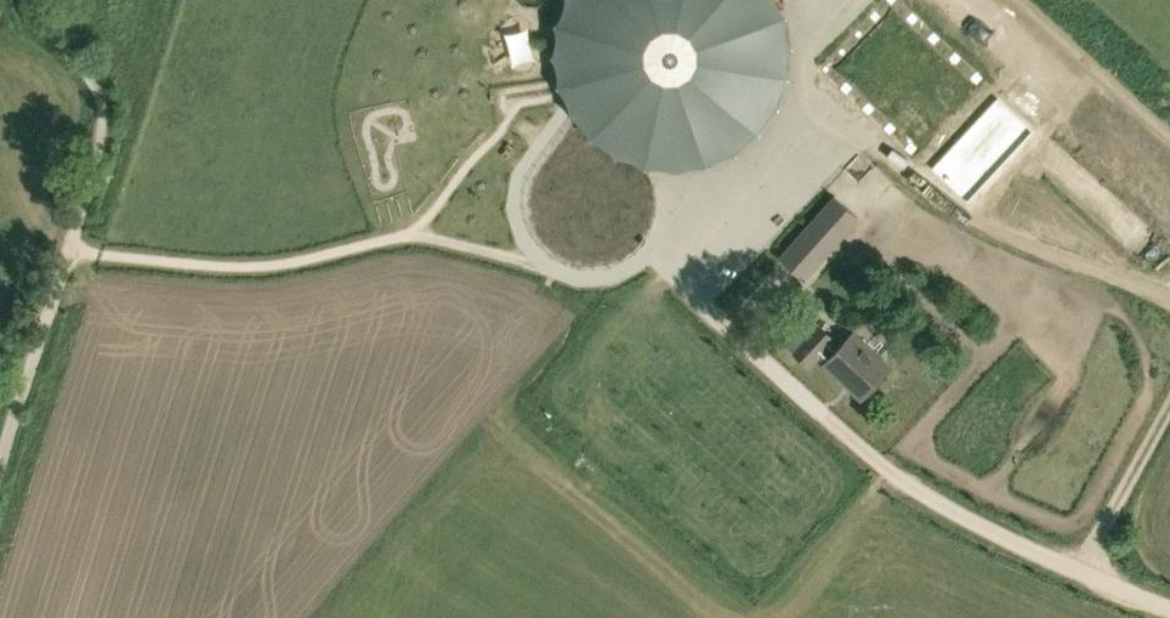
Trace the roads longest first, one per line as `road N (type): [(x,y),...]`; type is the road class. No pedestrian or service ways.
road 1 (track): [(69,249),(266,267),(421,232),(584,282),(626,276),(763,164)]
road 2 (track): [(1169,606),(908,490),(651,256)]
road 3 (track): [(104,115),(105,135),(0,471)]

